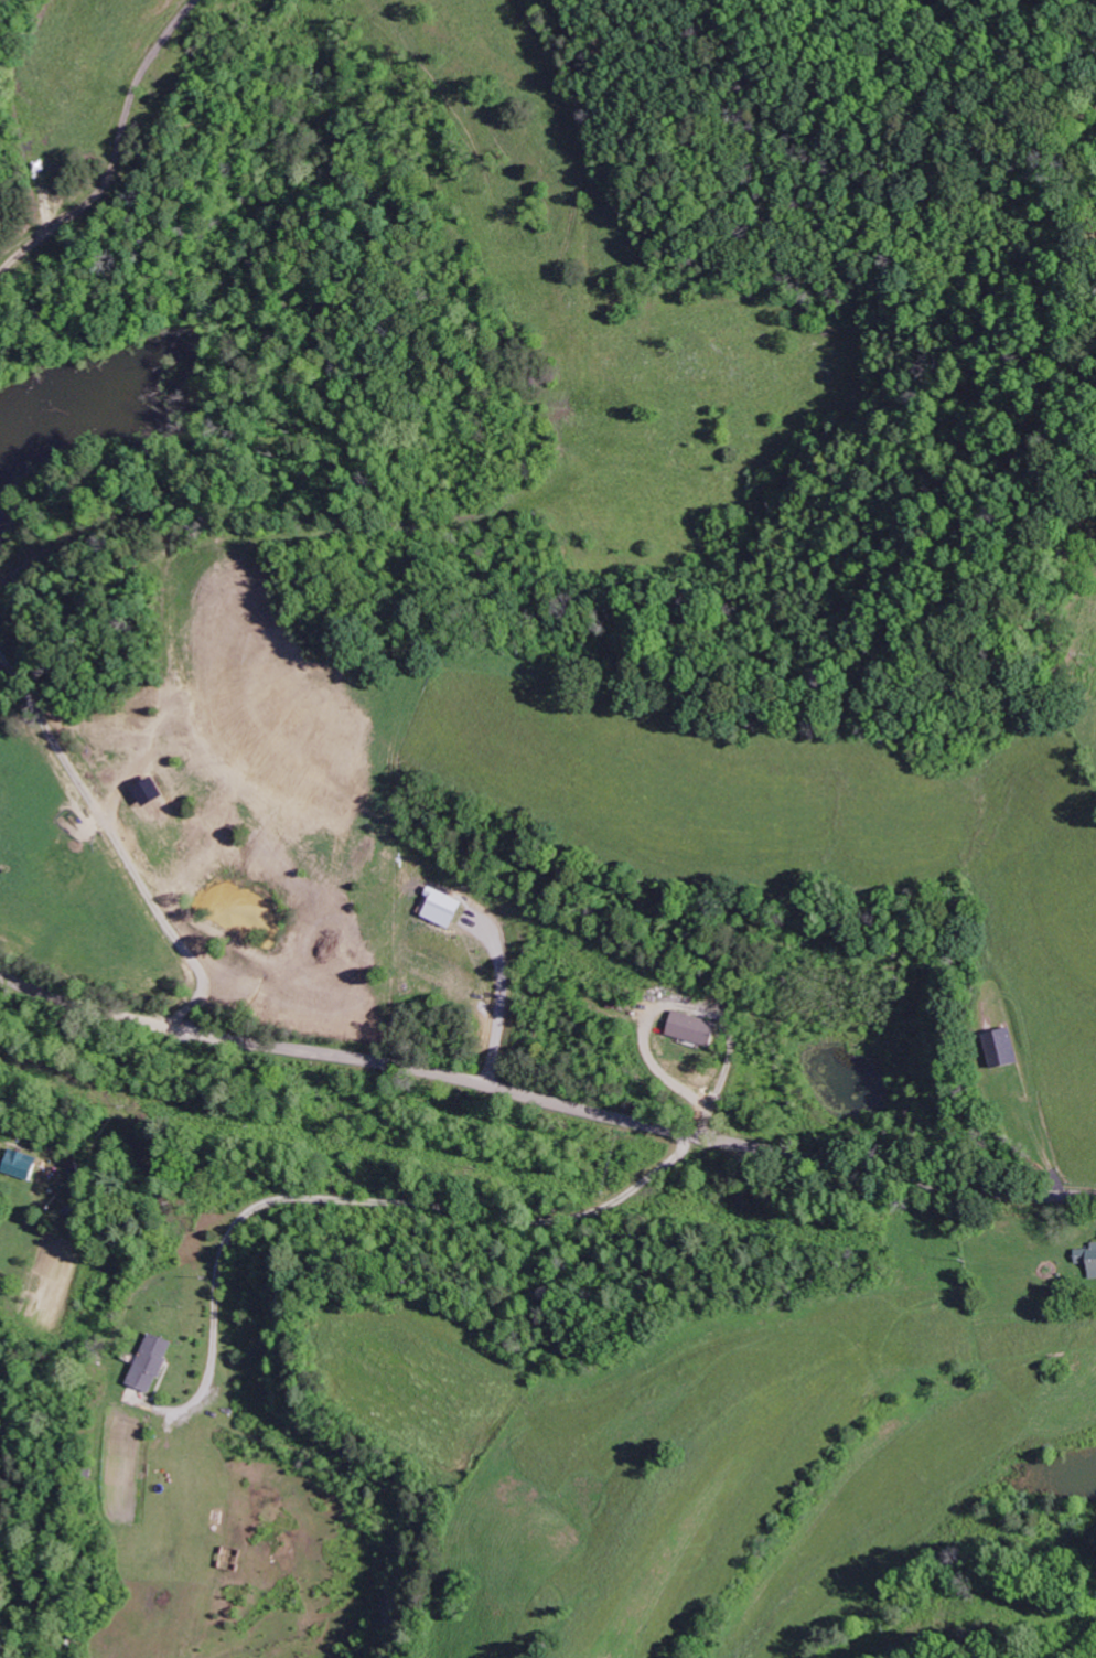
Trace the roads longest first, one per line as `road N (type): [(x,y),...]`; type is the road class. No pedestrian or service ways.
road 1 (residential): [(0,973),(141,1019),(437,1071),(726,1143),(998,1192),(1095,1197)]

